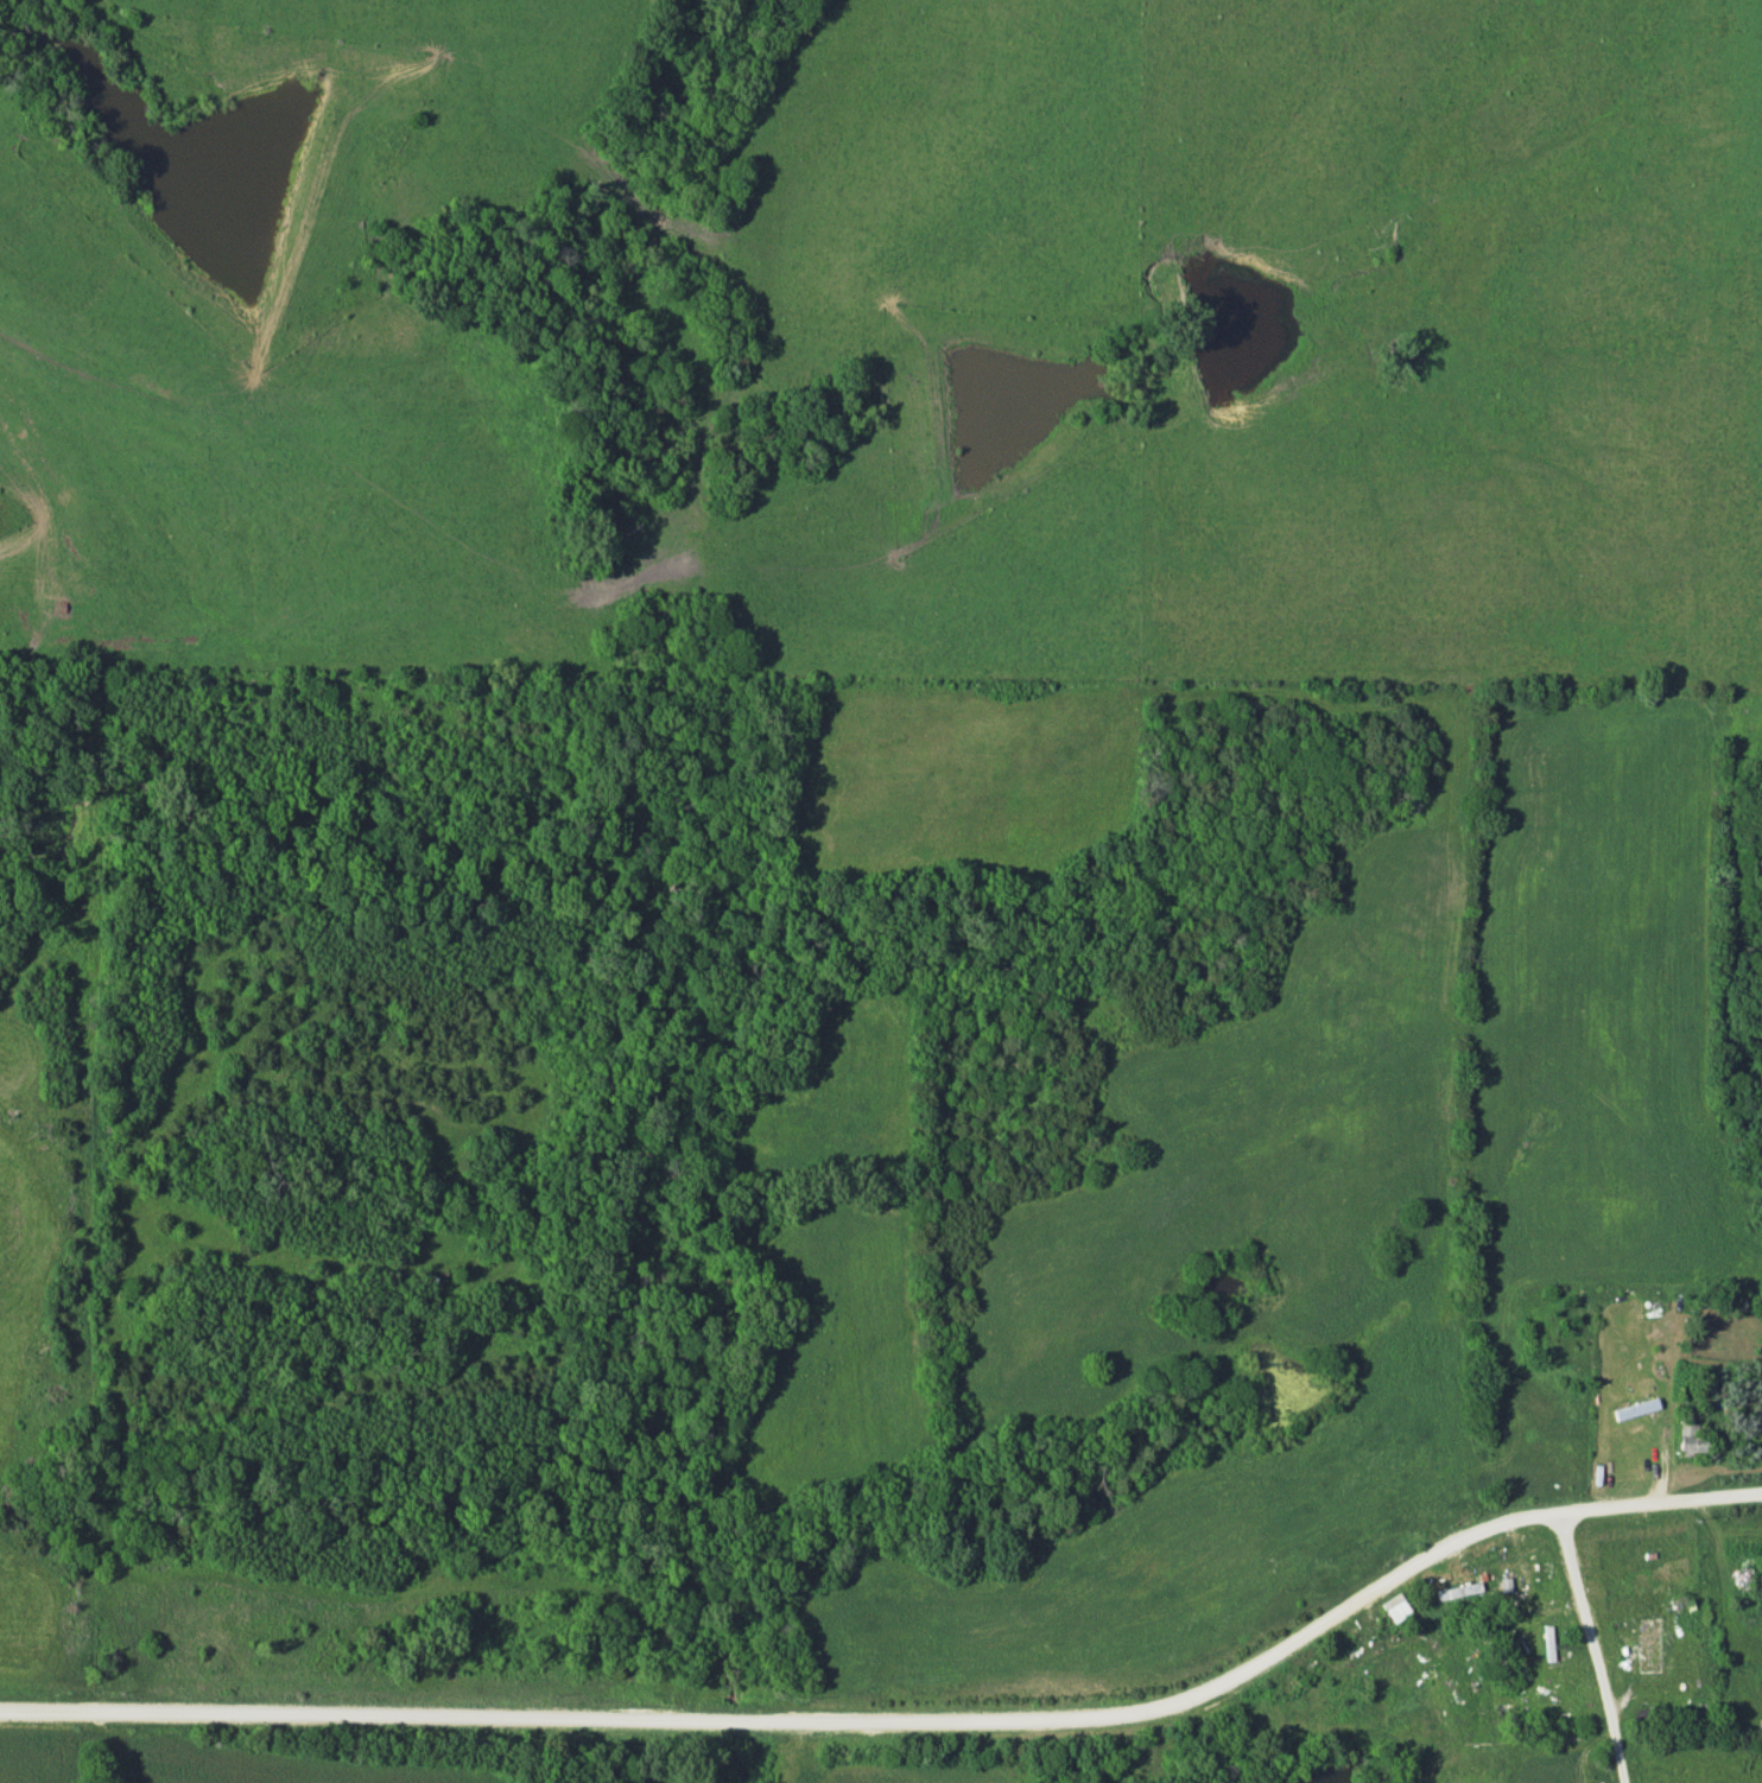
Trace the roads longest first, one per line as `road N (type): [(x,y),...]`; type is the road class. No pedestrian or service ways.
road 1 (residential): [(0,1712),(824,1725),(1142,1714),(1236,1676),(1452,1544),(1554,1517)]
road 2 (residential): [(1626,1782),(1601,1665),(1554,1517)]
road 3 (residential): [(1554,1517),(1761,1497)]

